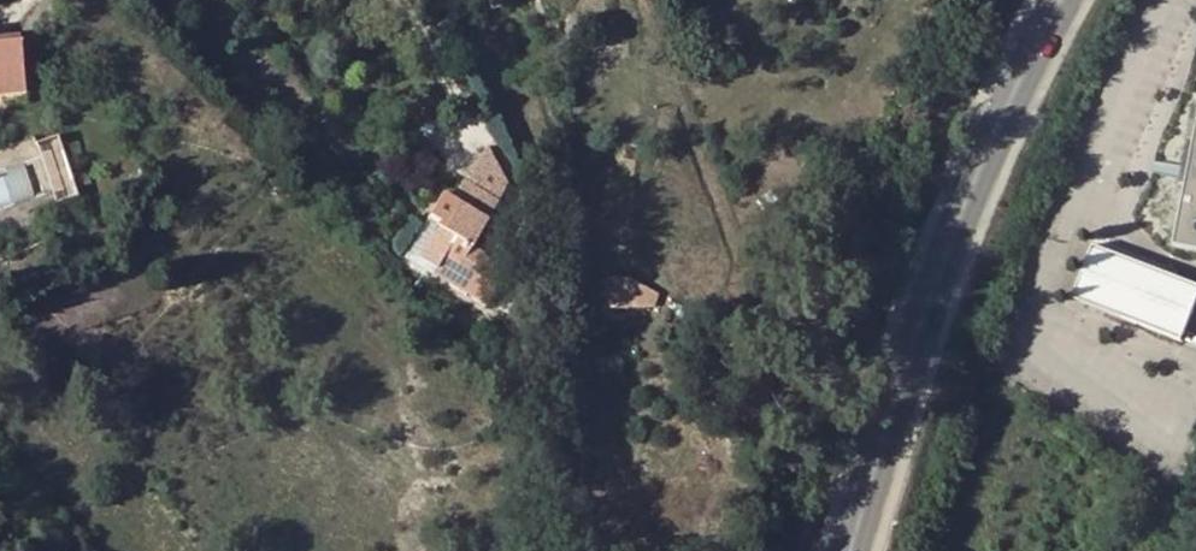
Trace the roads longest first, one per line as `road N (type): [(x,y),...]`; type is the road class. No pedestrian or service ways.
road 1 (tertiary): [(859,550),(948,256),(1062,0)]

